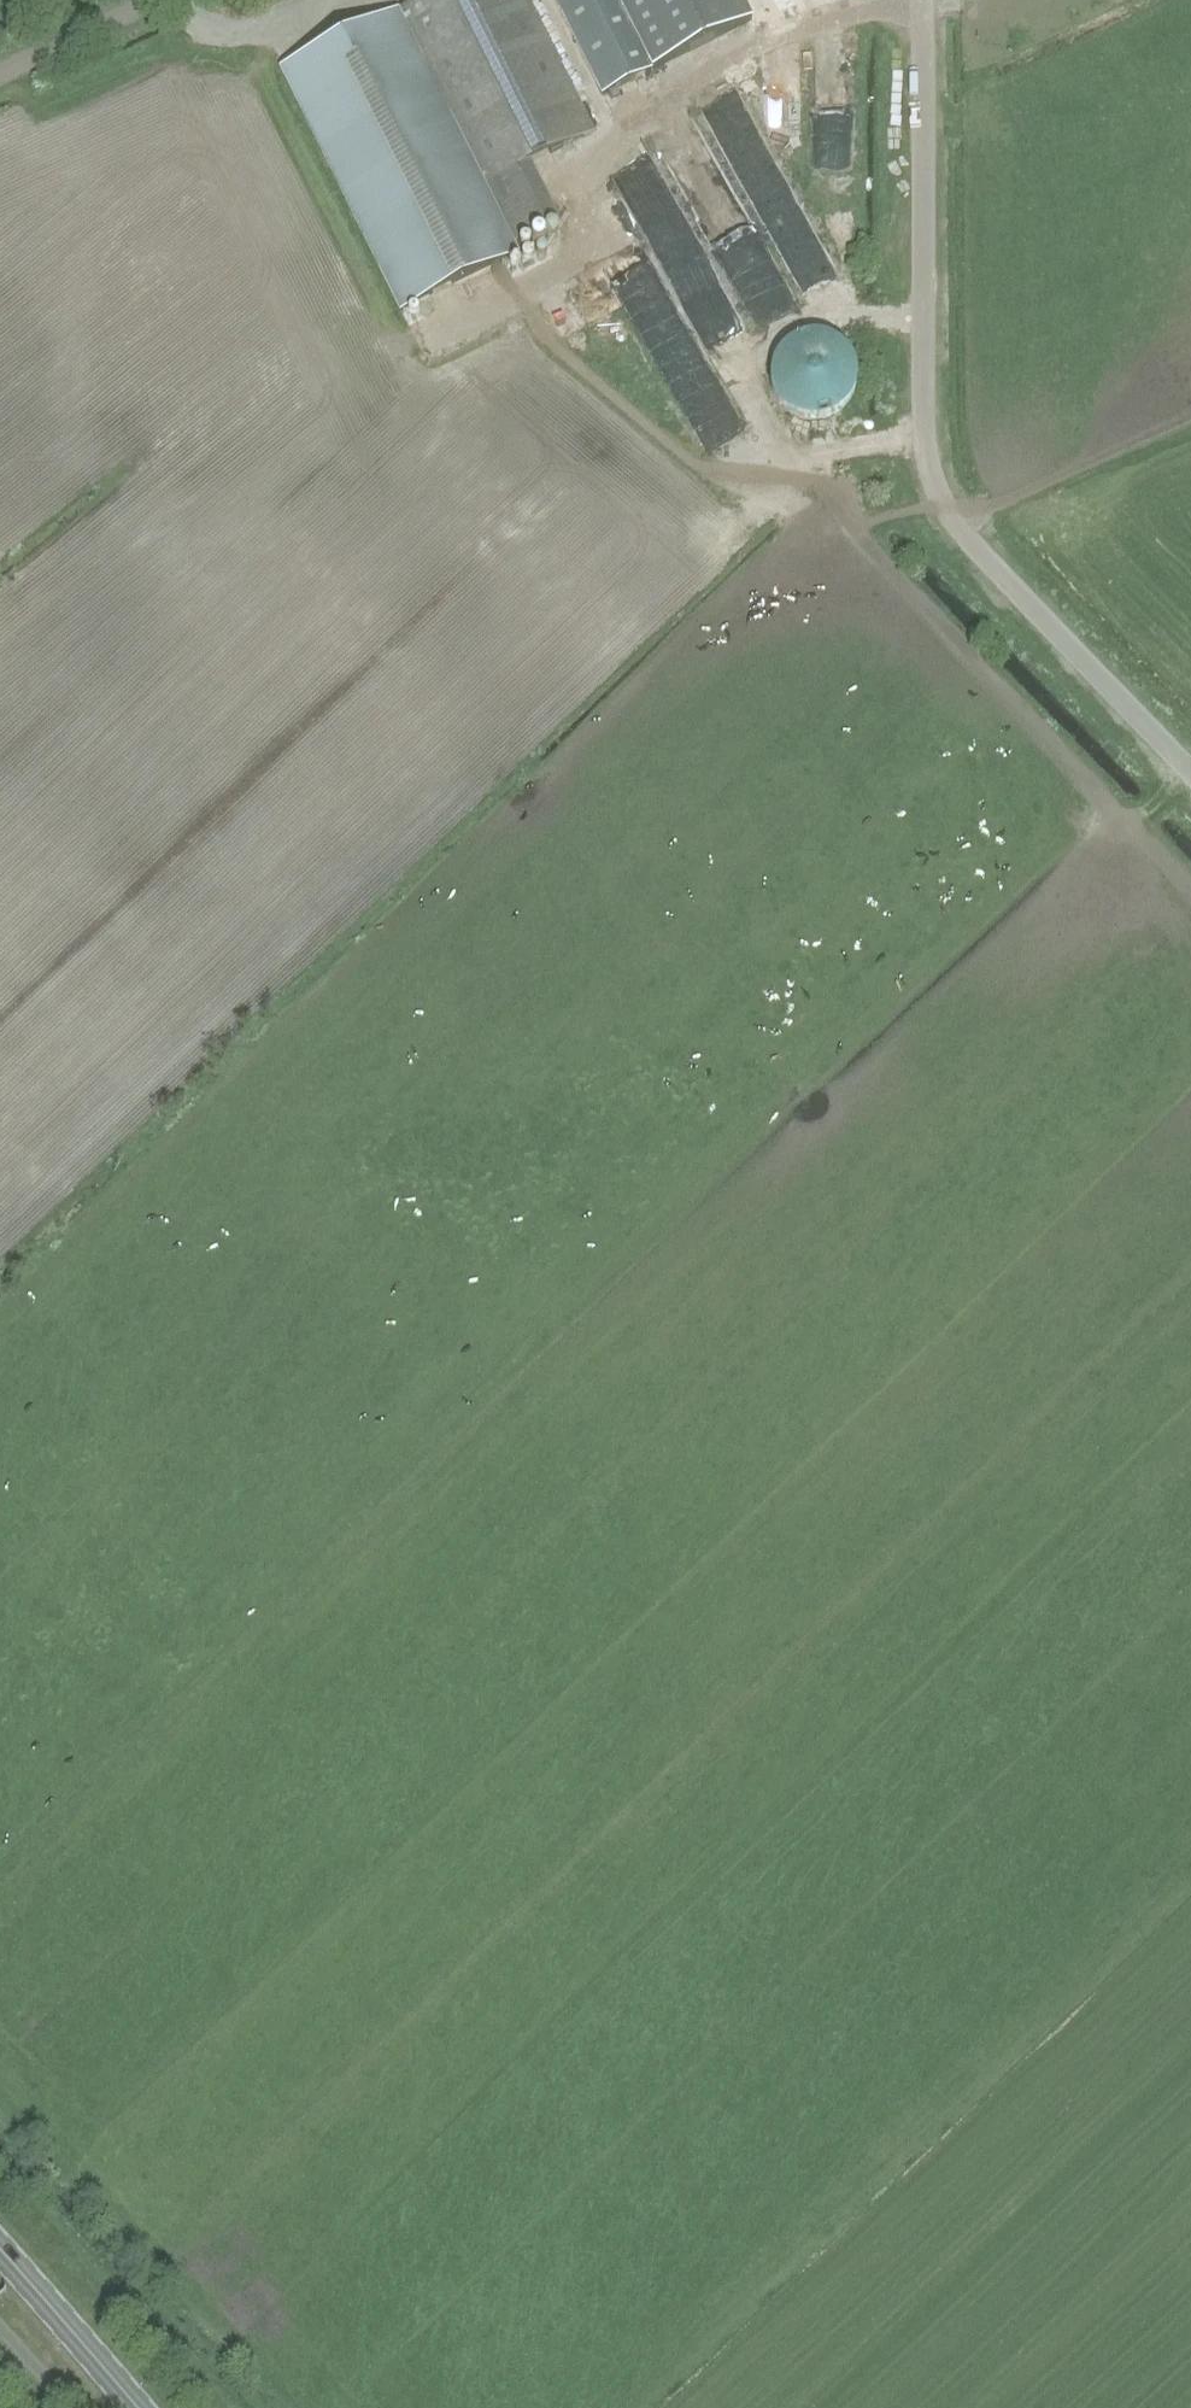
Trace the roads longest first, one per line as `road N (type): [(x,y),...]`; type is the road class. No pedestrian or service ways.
road 1 (primary): [(136,2407),(0,2251)]
road 2 (unclassified): [(0,77),(163,0)]

